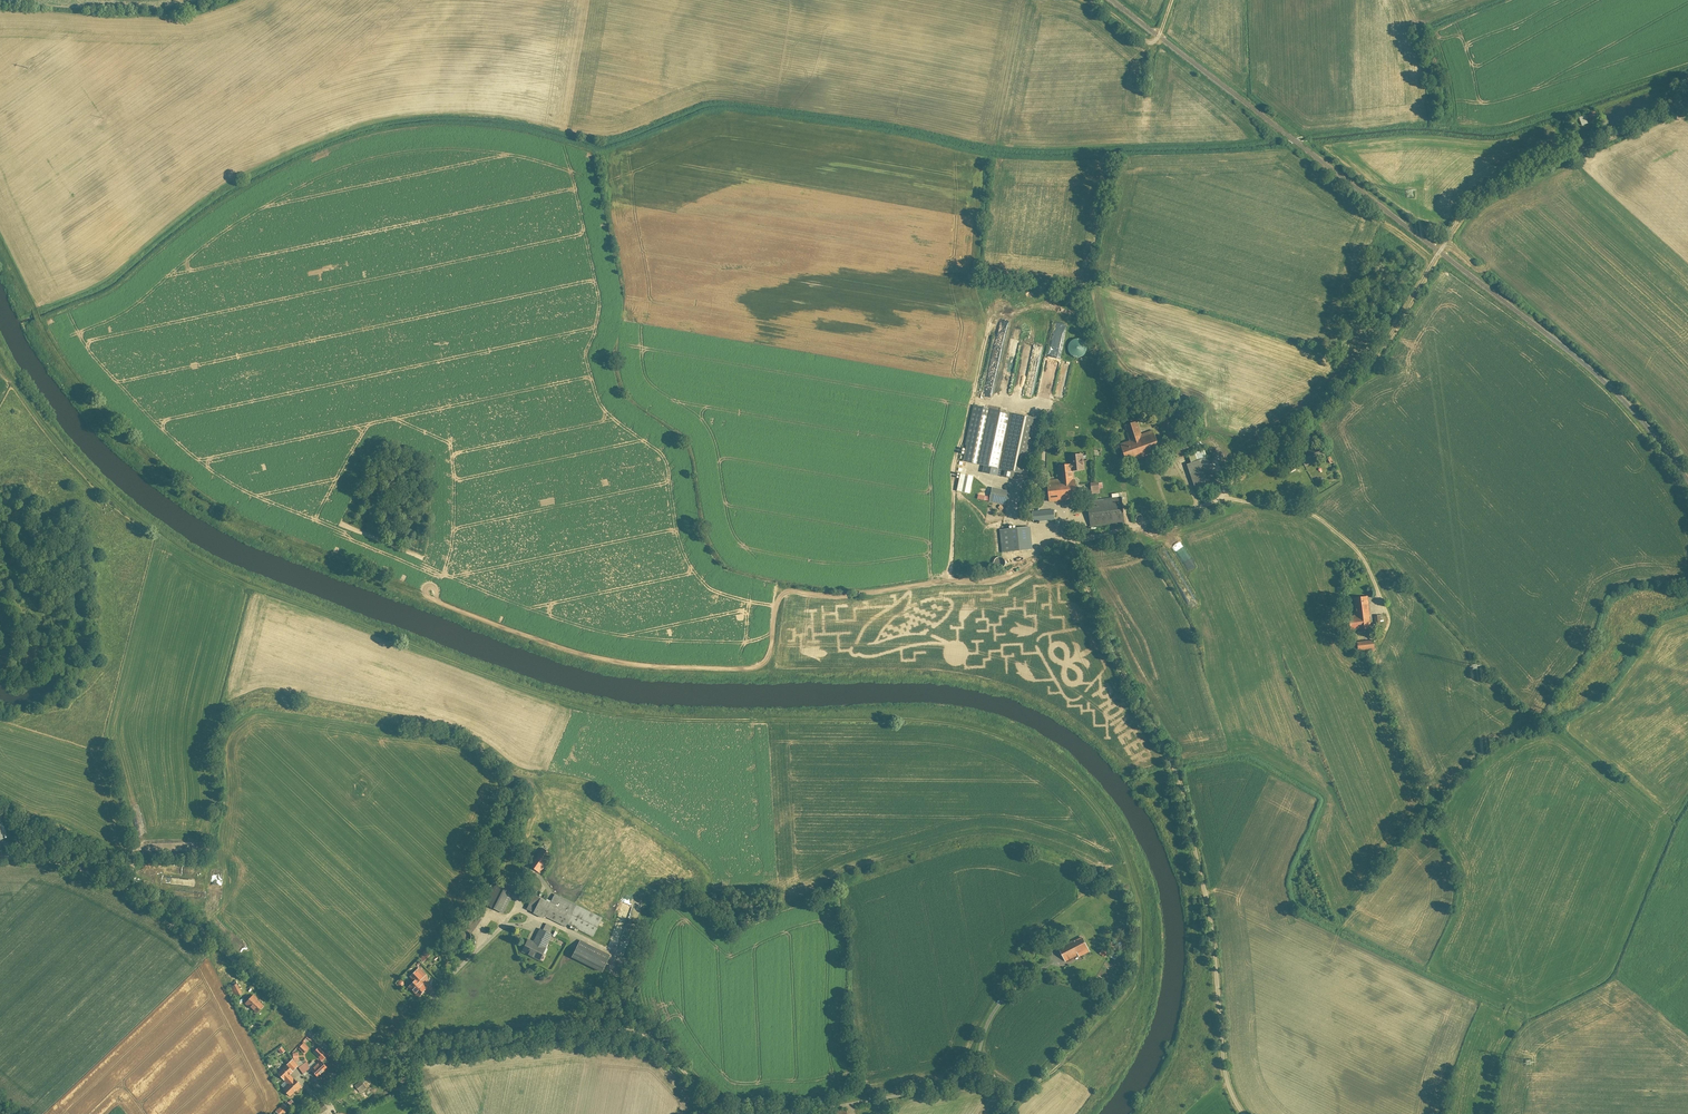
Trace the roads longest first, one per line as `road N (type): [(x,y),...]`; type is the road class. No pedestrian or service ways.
road 1 (unclassified): [(1244,1113),(1227,1081),(1209,907),(1169,759),(1121,670),(1073,551),(1094,534),(1221,498)]
road 2 (unclassified): [(344,1067),(409,1052),(631,1031),(657,1044),(707,1099),(743,1113)]
road 3 (unclassified): [(0,860),(52,861),(93,874),(188,919),(344,1067)]
road 4 (unclassified): [(1221,498),(1382,349),(1439,252)]
road 5 (track): [(1439,252),(1471,205),(1687,102)]
road 6 (unclassified): [(1221,498),(1295,510),(1352,545),(1387,608)]
road 7 (unclassified): [(798,1113),(978,1072)]
road 8 (track): [(971,1074),(1003,999),(1053,960)]
road 9 (track): [(227,0),(97,15)]

